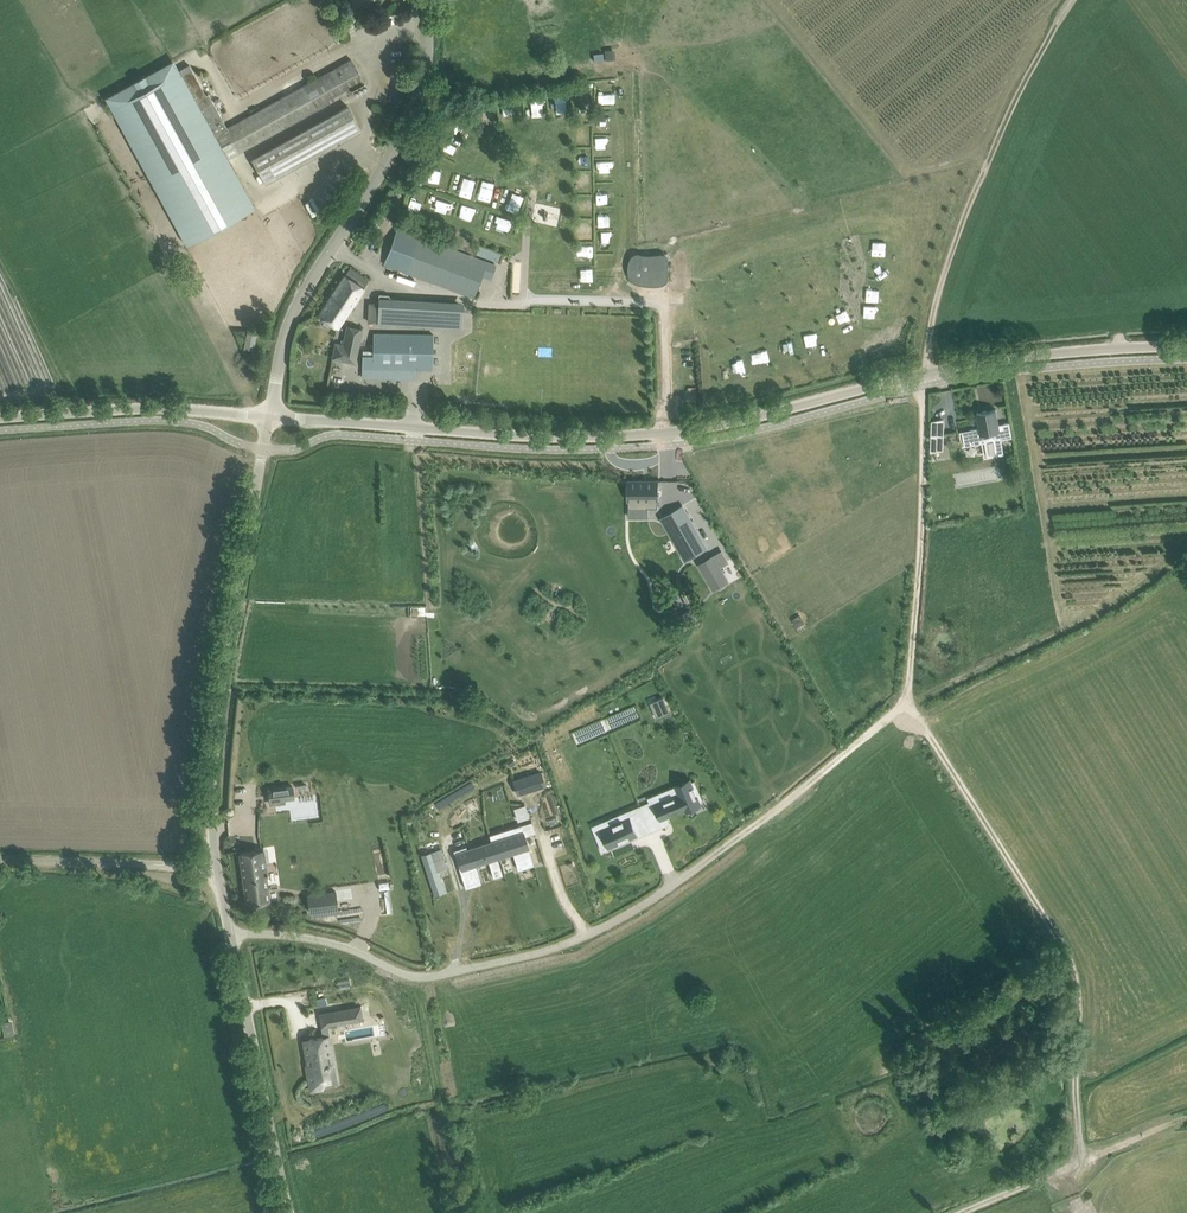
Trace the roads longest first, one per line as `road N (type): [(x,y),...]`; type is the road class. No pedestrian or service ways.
road 1 (unclassified): [(271,415),(560,437),(666,433),(1000,359),(1186,345)]
road 2 (residential): [(745,831),(593,932),(529,956),(422,978),(331,944),(229,933)]
road 3 (track): [(909,702),(1059,944),(1076,1050),(1081,1157)]
road 4 (unclassified): [(218,869),(210,806),(224,658),(271,415)]
road 5 (unclassified): [(271,415),(294,314),(415,117),(428,51),(426,0)]
road 6 (track): [(923,374),(966,199),(1077,0)]
road 7 (track): [(923,374),(927,472),(909,702)]
road 8 (track): [(1186,559),(909,702)]
road 9 (unclassified): [(291,1212),(229,933)]
road 10 (unclassified): [(0,418),(142,408),(271,415)]
road 11 (track): [(473,1212),(422,978)]
road 12 (unclassified): [(0,861),(218,869)]
road 13 (track): [(909,702),(745,831)]
road 14 (track): [(1081,1157),(959,1212)]

